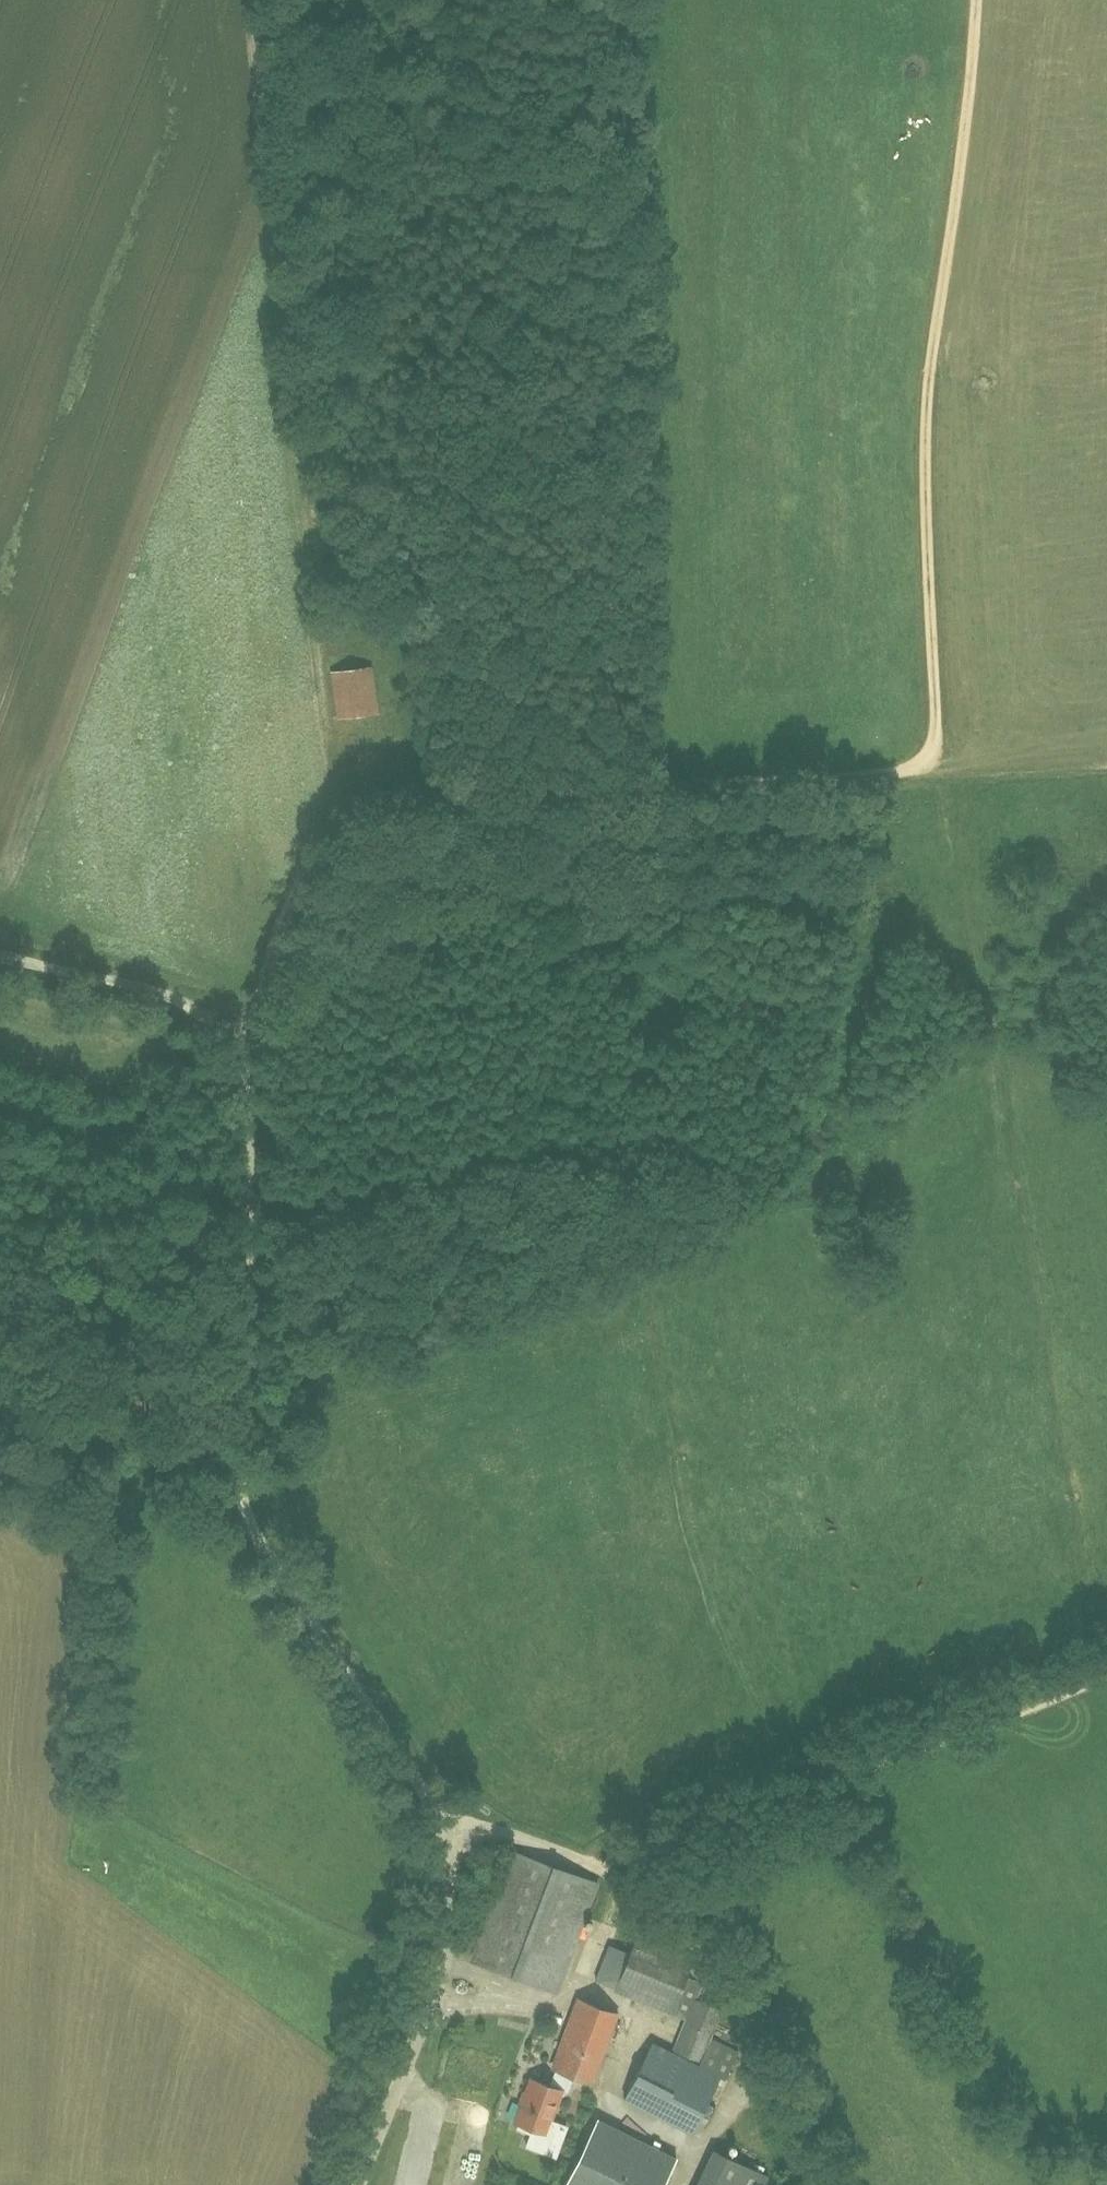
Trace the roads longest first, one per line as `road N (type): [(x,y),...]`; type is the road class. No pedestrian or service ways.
road 1 (track): [(237,1039),(246,1063),(249,1154),(236,1395),(245,1509),(276,1569),(386,1726),(447,1834)]
road 2 (track): [(1106,1669),(609,1868)]
road 3 (track): [(816,2184),(725,1979),(609,1868)]
road 4 (unclassified): [(358,2184),(440,1961),(447,1834)]
road 5 (track): [(0,953),(179,1000),(237,1039)]
road 6 (track): [(609,1868),(496,1832),(447,1834)]

